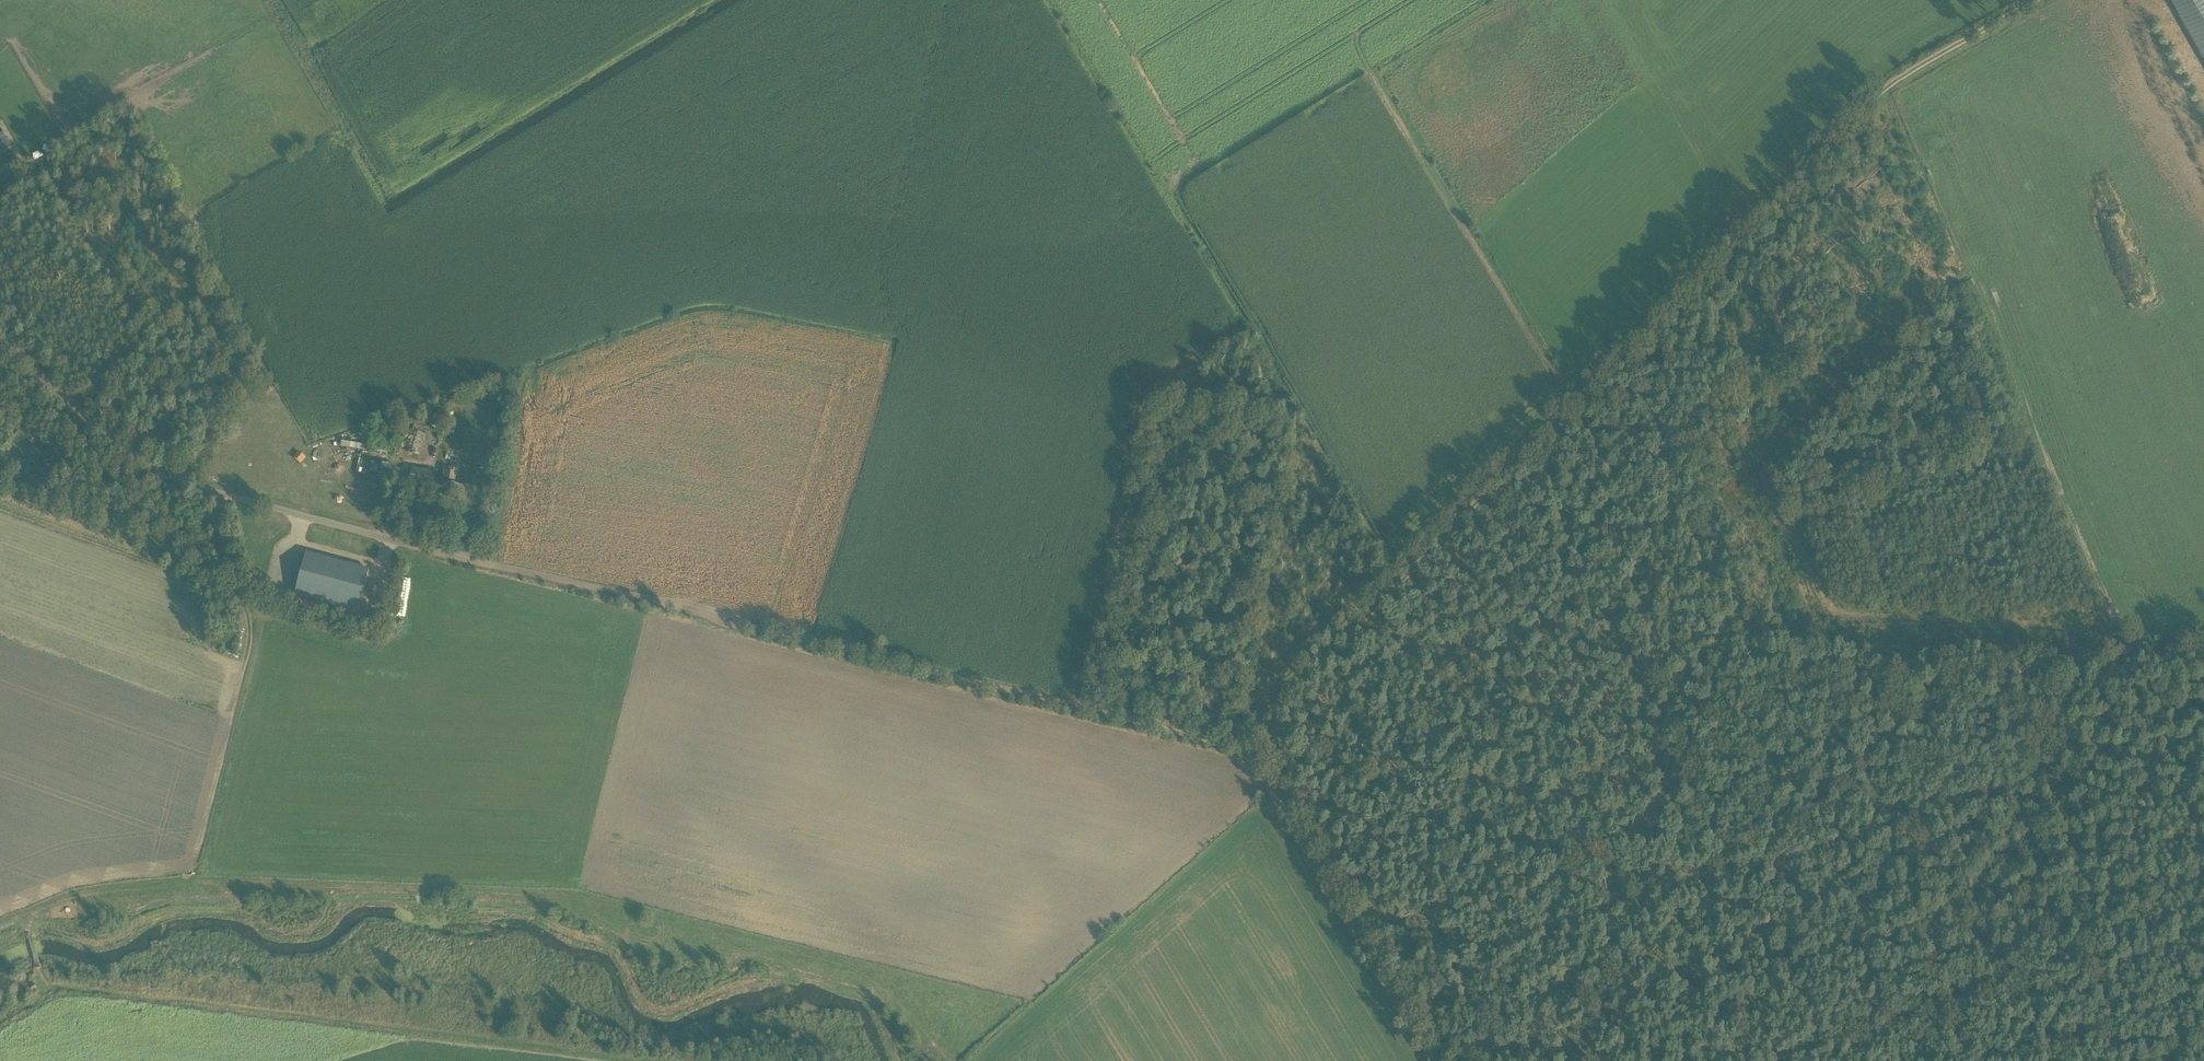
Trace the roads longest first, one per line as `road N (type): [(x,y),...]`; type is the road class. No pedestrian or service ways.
road 1 (unclassified): [(1237,745),(186,485),(148,468),(0,338)]
road 2 (track): [(2017,0),(1894,71),(1242,739)]
road 3 (track): [(1644,904),(1672,884),(2017,765),(2049,745),(2058,702),(2082,674),(2203,655)]
road 4 (track): [(225,494),(221,539),(252,624),(188,876)]
road 5 (track): [(1242,739),(1237,745),(1434,1060)]
road 6 (track): [(1644,904),(1593,1060)]

